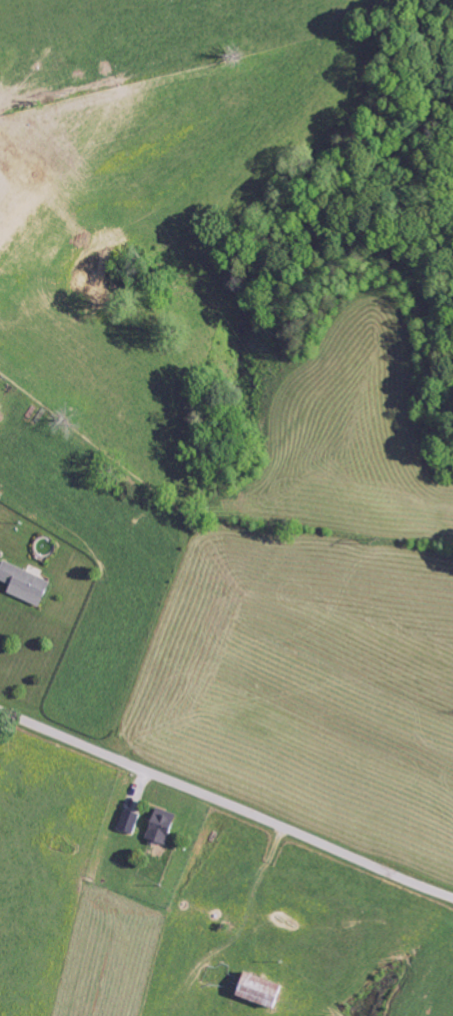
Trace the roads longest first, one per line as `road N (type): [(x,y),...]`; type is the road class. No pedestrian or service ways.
road 1 (residential): [(452,901),(0,710)]

